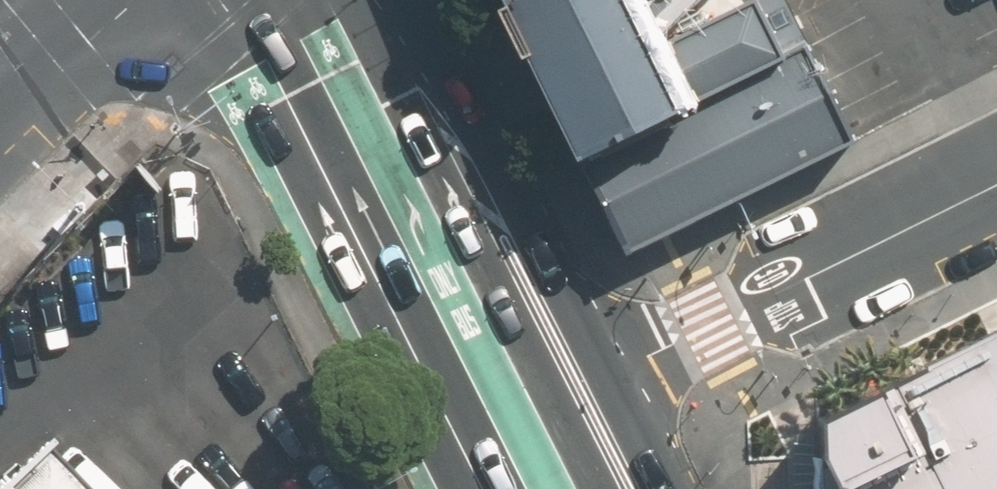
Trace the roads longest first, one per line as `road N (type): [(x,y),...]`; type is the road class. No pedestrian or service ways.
road 1 (primary): [(504,488),(259,0)]
road 2 (residential): [(597,383),(996,185)]
road 3 (primary): [(392,0),(597,383)]
road 4 (primary): [(597,383),(654,488)]

